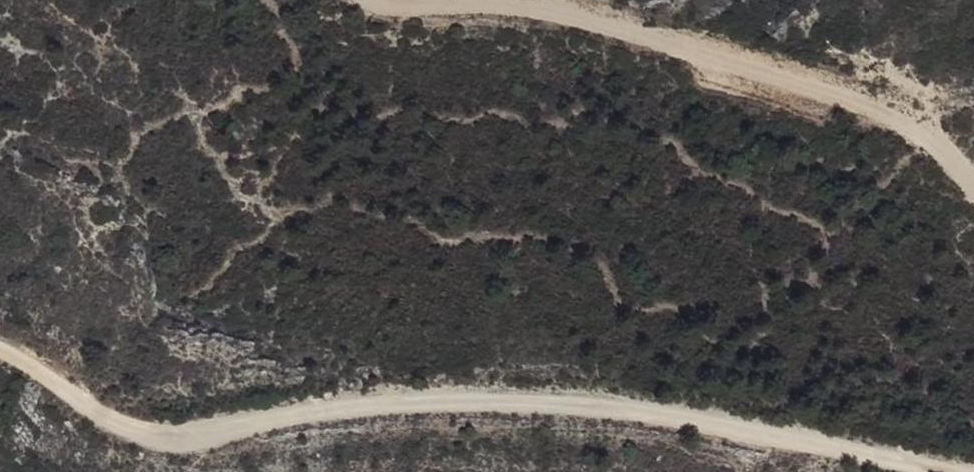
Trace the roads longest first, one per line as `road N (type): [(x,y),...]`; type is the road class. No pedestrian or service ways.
road 1 (track): [(867,471),(627,425),(492,425),(176,470),(0,378)]
road 2 (track): [(381,0),(506,3),(777,61),(898,120),(973,196)]

